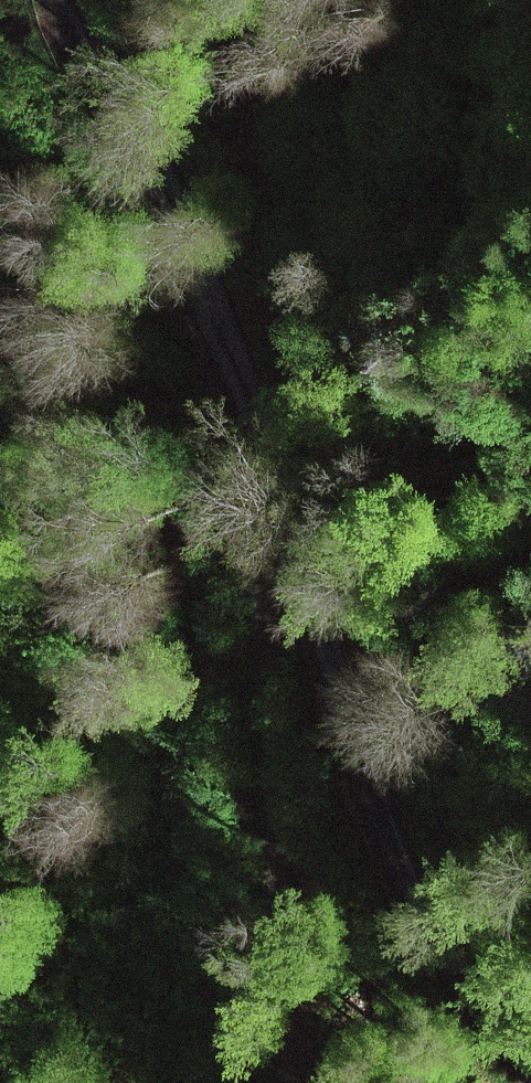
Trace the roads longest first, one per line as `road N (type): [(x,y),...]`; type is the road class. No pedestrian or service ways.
road 1 (unclassified): [(71,0),(298,459),(353,735),(423,890),(530,1049)]
road 2 (track): [(256,370),(282,995),(302,1082)]

